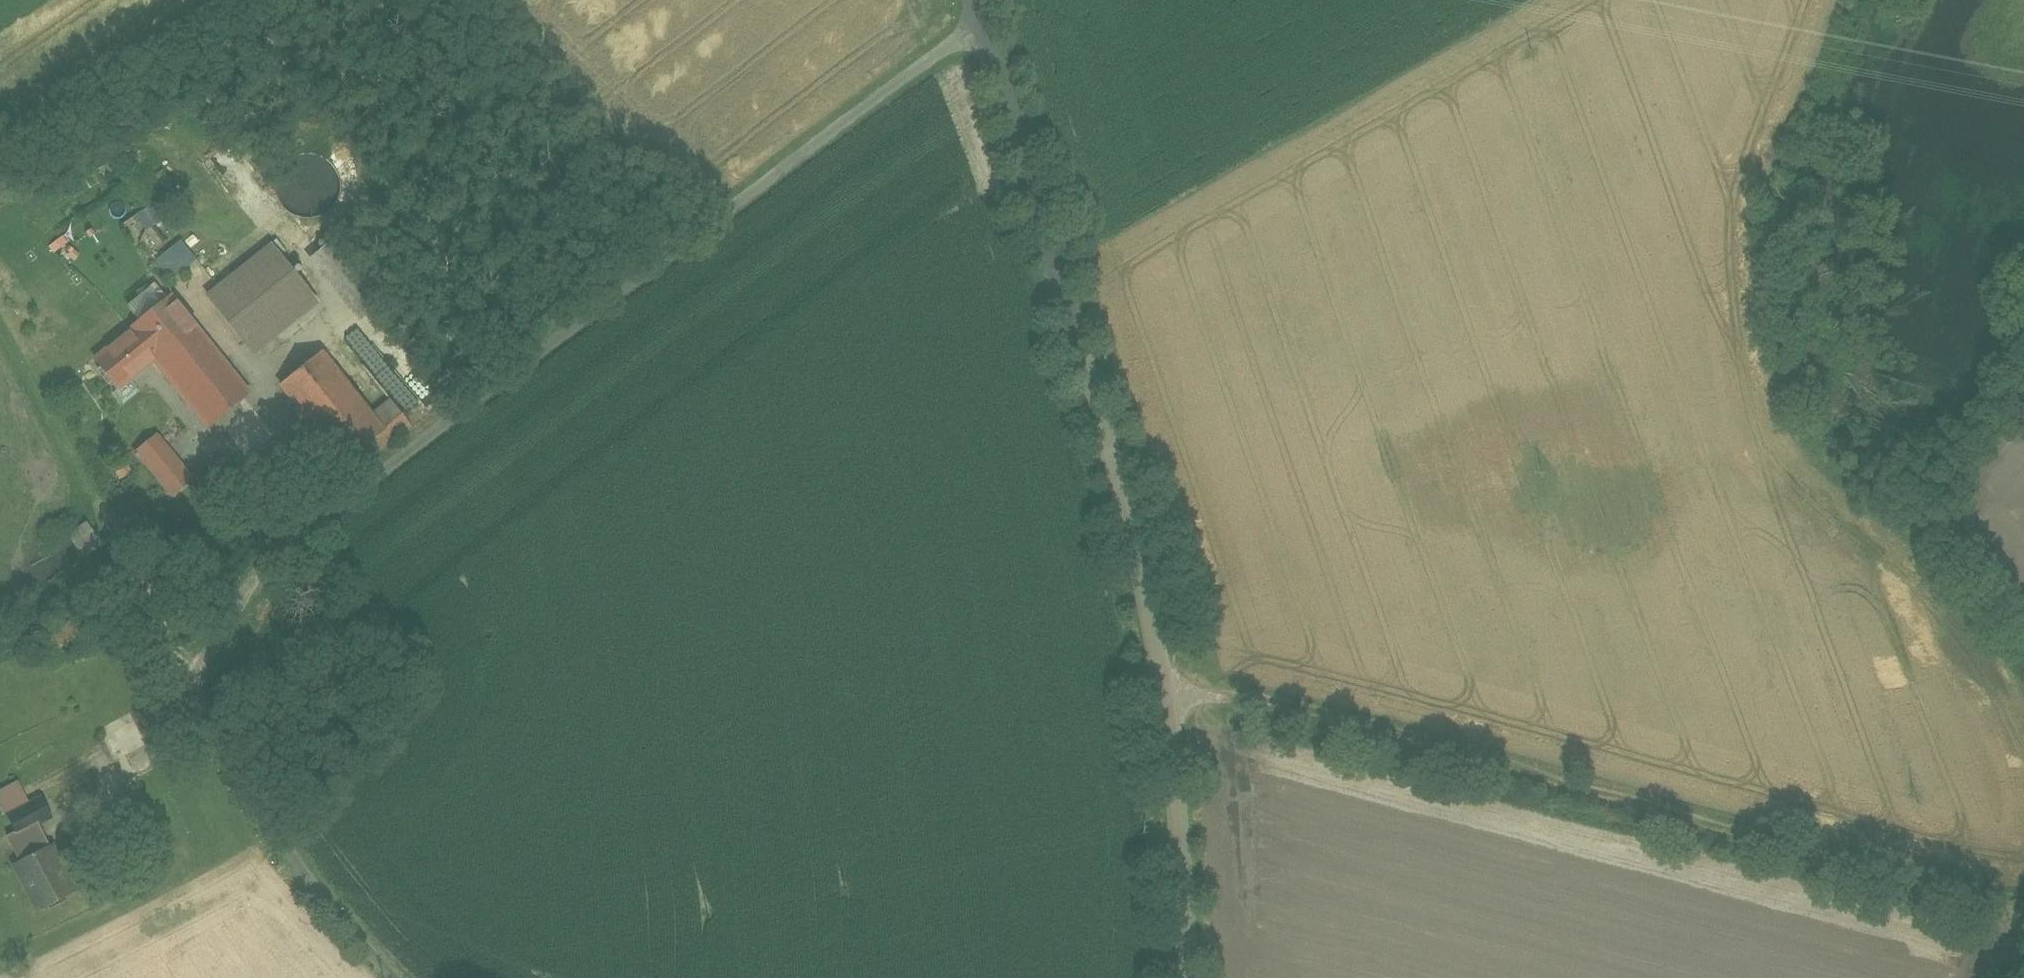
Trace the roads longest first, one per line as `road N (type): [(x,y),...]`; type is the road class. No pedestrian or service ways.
road 1 (residential): [(980,27),(863,103),(437,426),(234,604),(207,667),(220,746),(331,910),(400,977)]
road 2 (unclassified): [(980,27),(1128,510),(1160,695),(1183,895),(1183,977)]
road 3 (track): [(0,335),(143,601),(207,667)]

